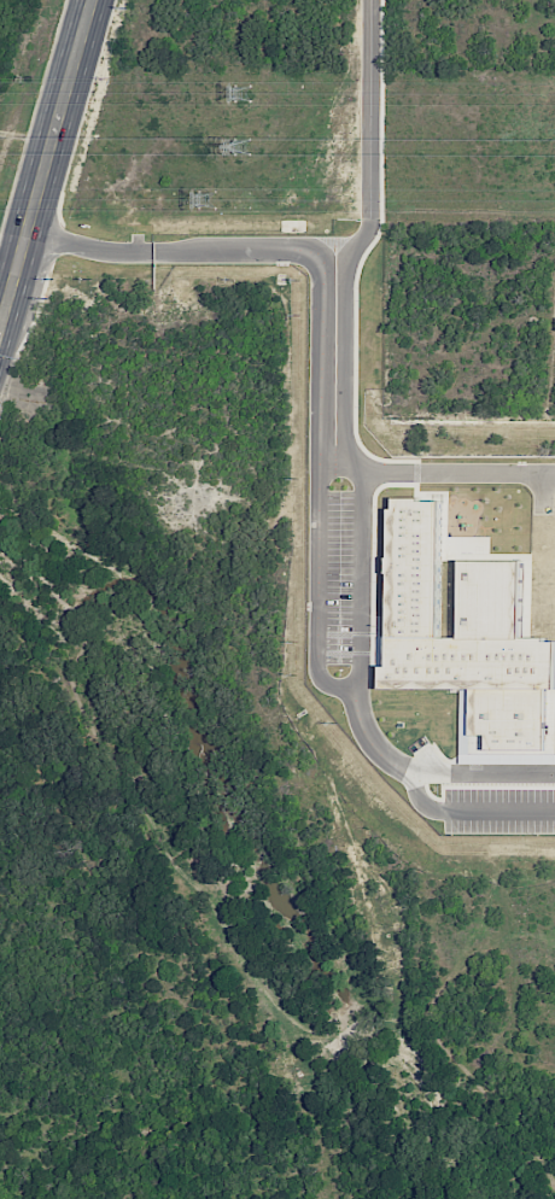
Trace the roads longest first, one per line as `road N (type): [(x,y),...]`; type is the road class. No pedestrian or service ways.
road 1 (secondary): [(95,0),(0,337)]

